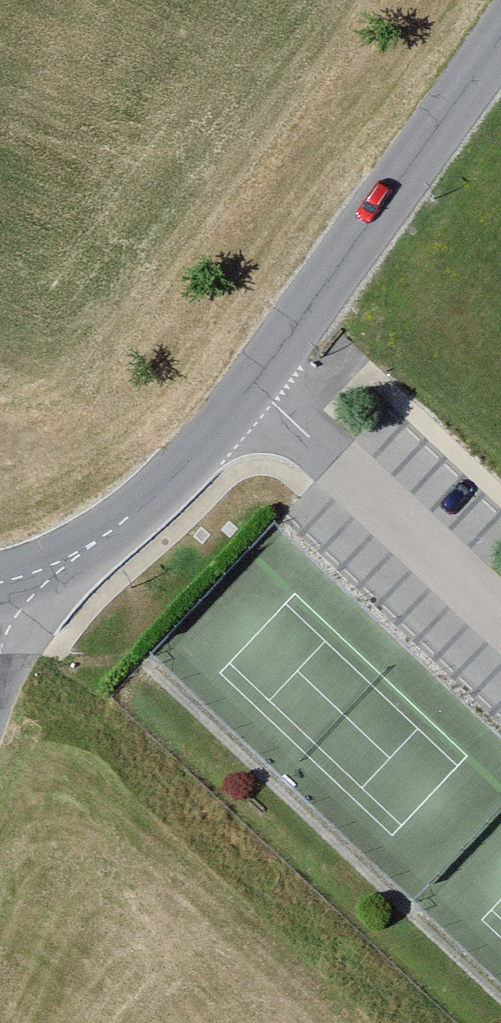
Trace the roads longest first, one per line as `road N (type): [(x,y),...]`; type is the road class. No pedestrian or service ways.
road 1 (tertiary): [(500,46),(245,394)]
road 2 (residential): [(245,394),(500,640)]
road 3 (tertiary): [(245,394),(183,467),(108,533),(70,558),(0,582)]

